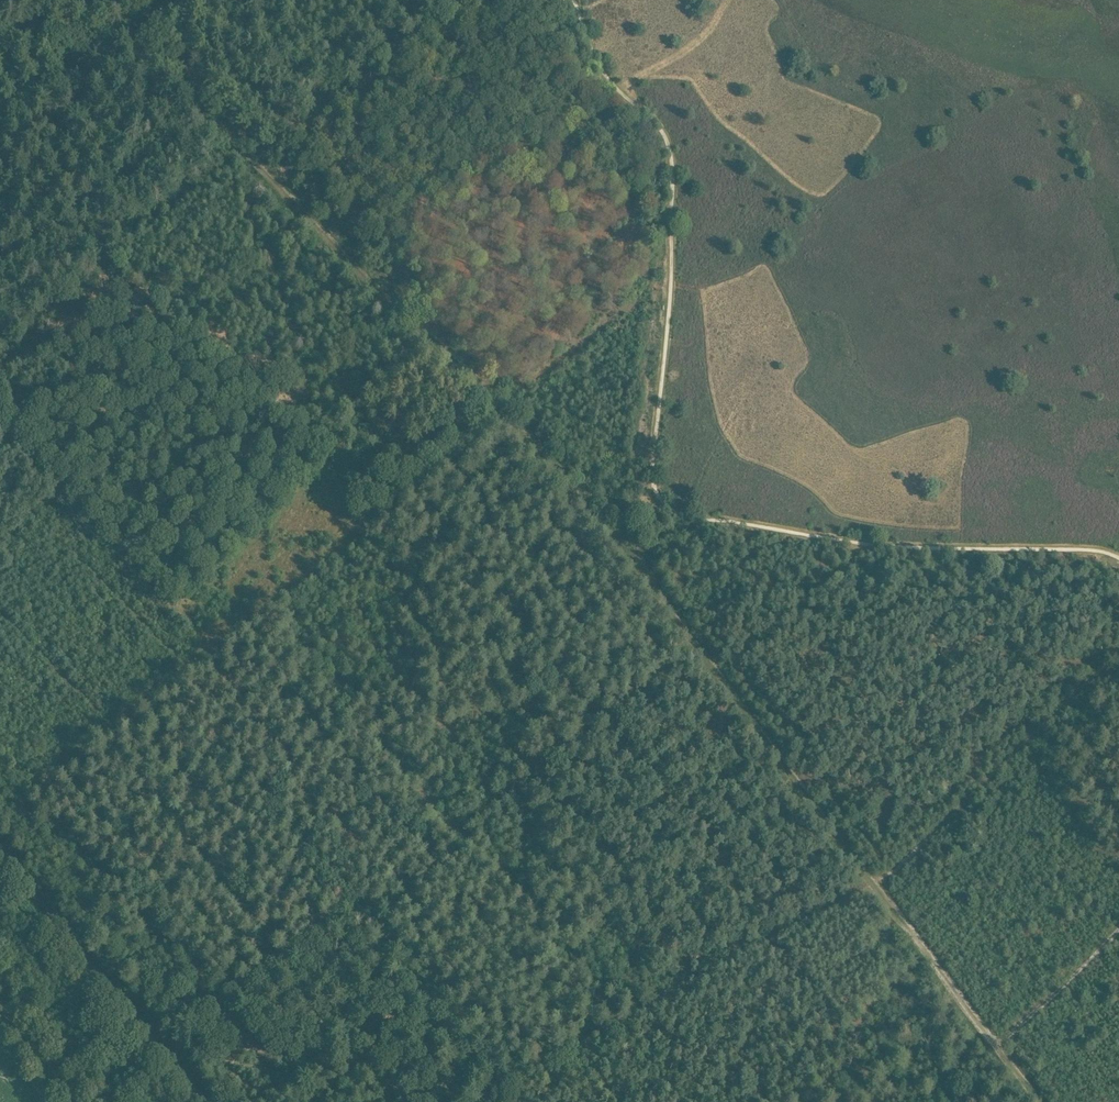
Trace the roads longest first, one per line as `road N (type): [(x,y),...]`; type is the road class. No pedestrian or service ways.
road 1 (track): [(1043,1101),(611,534),(141,13)]
road 2 (track): [(999,1046),(1118,934)]

